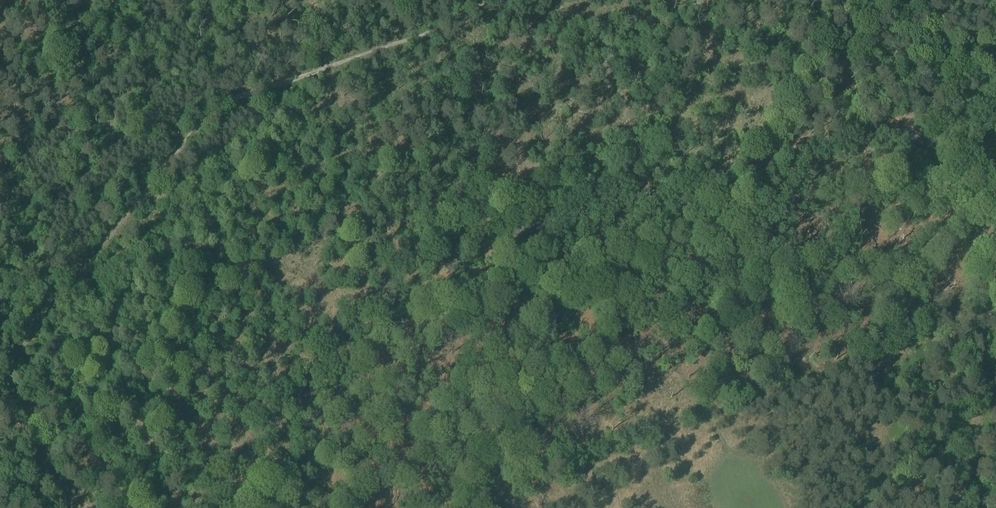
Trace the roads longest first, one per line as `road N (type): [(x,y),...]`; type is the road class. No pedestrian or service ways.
road 1 (unclassified): [(204,507),(384,280),(428,250),(868,126),(903,128),(933,146),(995,257)]
road 2 (track): [(0,408),(211,102),(432,39),(499,0)]
road 3 (track): [(312,0),(336,114),(395,270)]
road 4 (track): [(873,0),(947,39),(995,87)]
road 5 (track): [(9,392),(67,507)]

